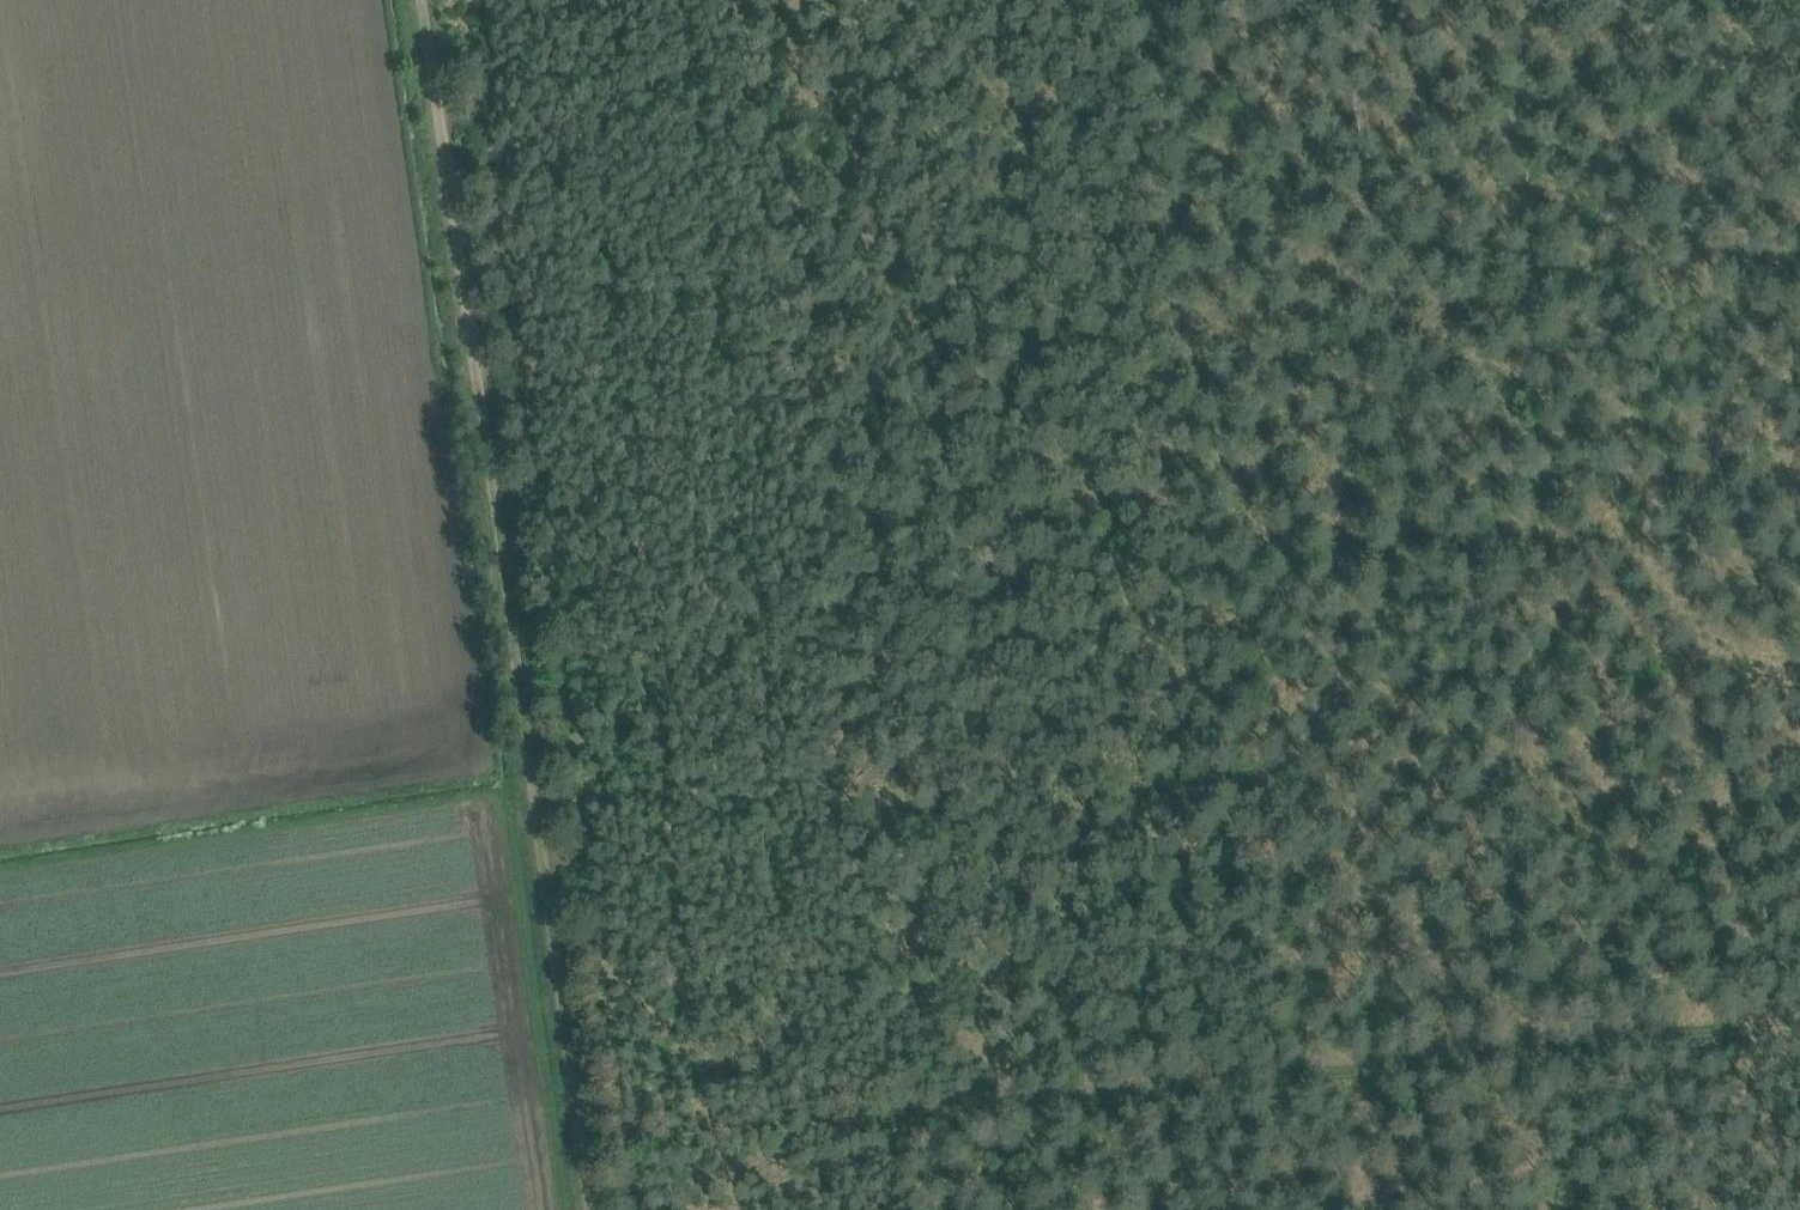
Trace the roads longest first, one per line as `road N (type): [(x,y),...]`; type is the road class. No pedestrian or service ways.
road 1 (track): [(599,1209),(423,0)]
road 2 (track): [(1799,1014),(938,1105),(591,1155)]

